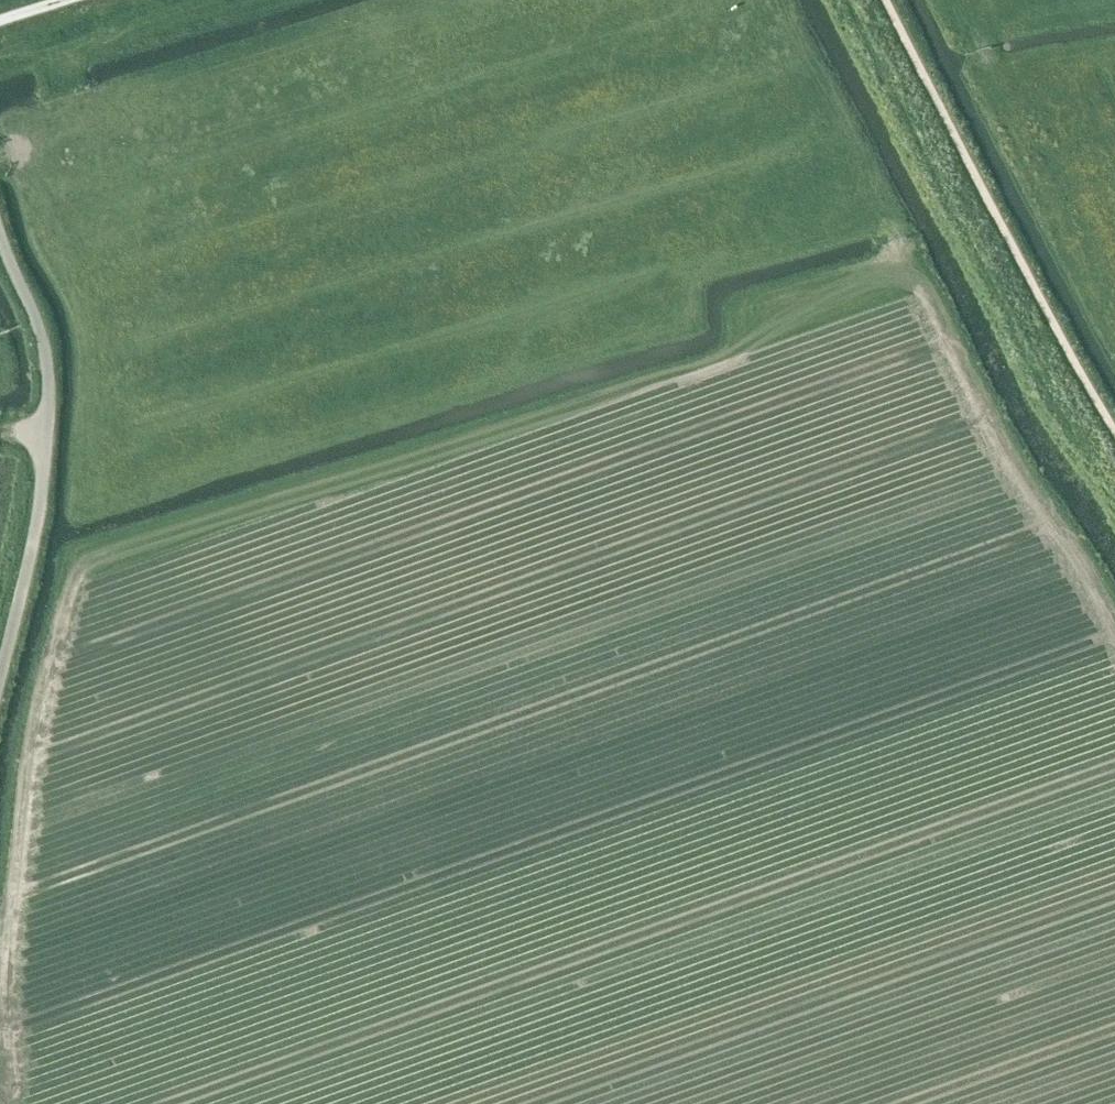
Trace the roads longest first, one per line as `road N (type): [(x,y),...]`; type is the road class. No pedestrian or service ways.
road 1 (unclassified): [(0,680),(43,487),(49,387),(32,303),(0,236)]

